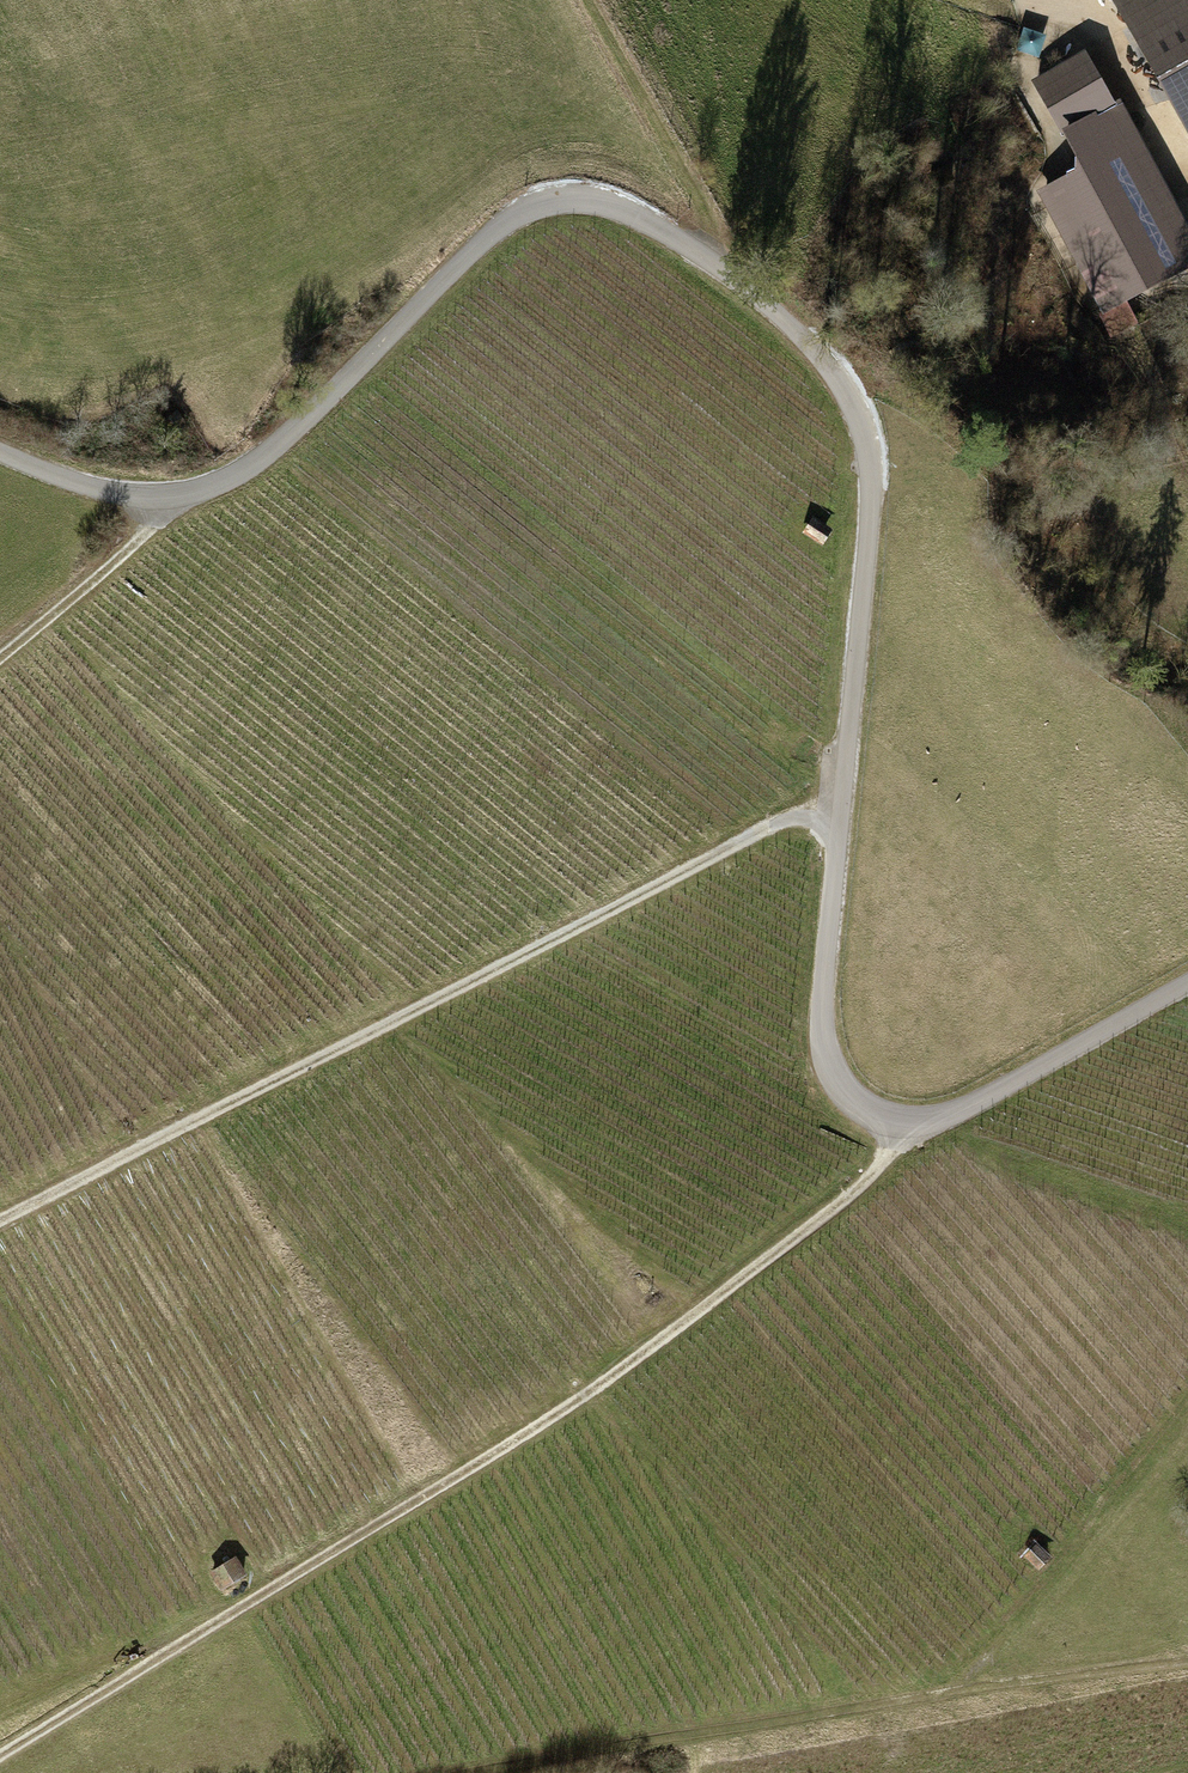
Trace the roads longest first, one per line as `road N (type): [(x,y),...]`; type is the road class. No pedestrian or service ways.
road 1 (track): [(176,495),(256,463),(517,215),(582,198),(636,215),(723,269),(794,329),(845,391),(868,446),(871,507),(823,1021),(837,1078),(879,1113),(934,1119),(1187,983)]
road 2 (track): [(894,1118),(868,1179),(564,1410),(0,1756)]
road 3 (track): [(0,1221),(785,820),(837,824)]
road 4 (track): [(474,1772),(989,1687),(1187,1663)]
road 5 (track): [(587,0),(699,202),(723,269)]
road 6 (track): [(0,659),(139,541),(176,495)]
road 7 (track): [(176,495),(91,487),(0,450)]

